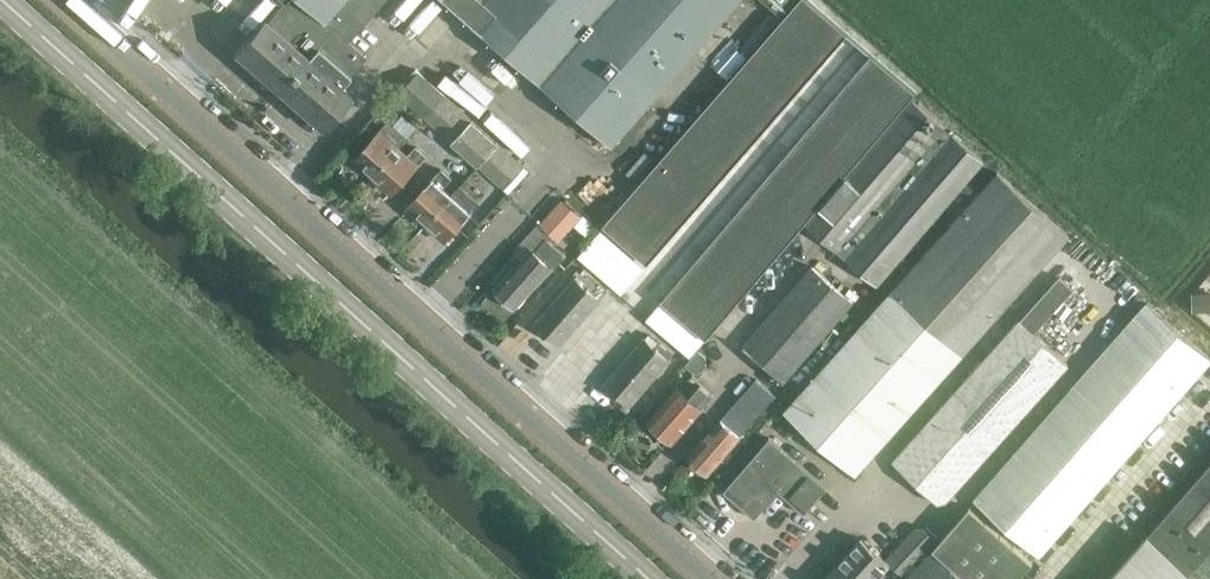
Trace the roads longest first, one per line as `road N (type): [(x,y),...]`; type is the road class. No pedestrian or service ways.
road 1 (unclassified): [(62,0),(710,578)]
road 2 (secondary): [(646,578),(2,0)]

